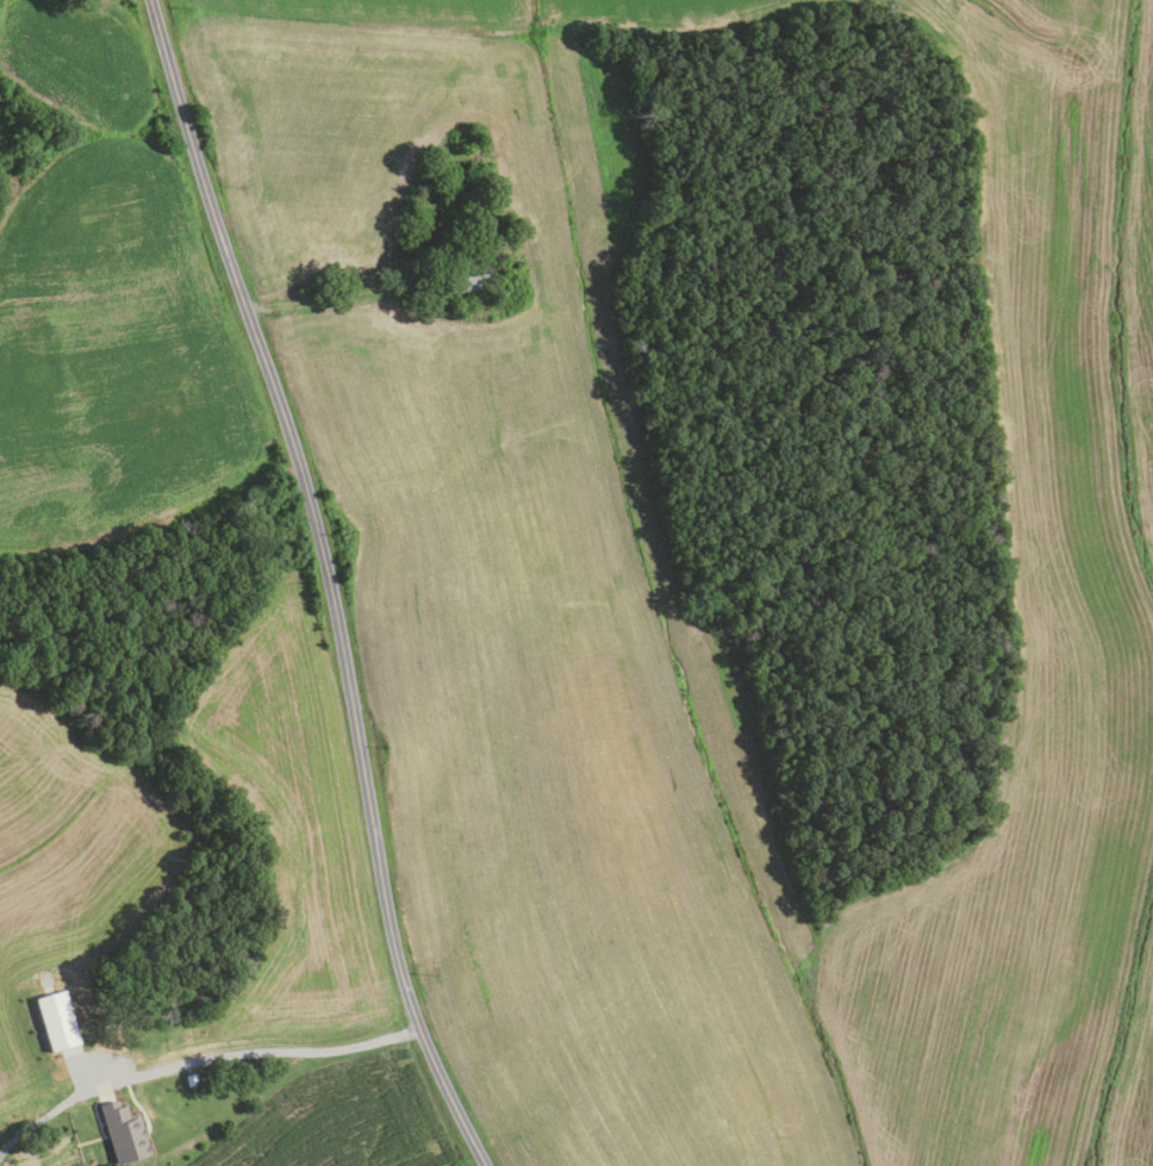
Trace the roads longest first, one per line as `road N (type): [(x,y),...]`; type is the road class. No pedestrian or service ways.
road 1 (residential): [(485,1165),(405,991),(310,503),(151,0)]

